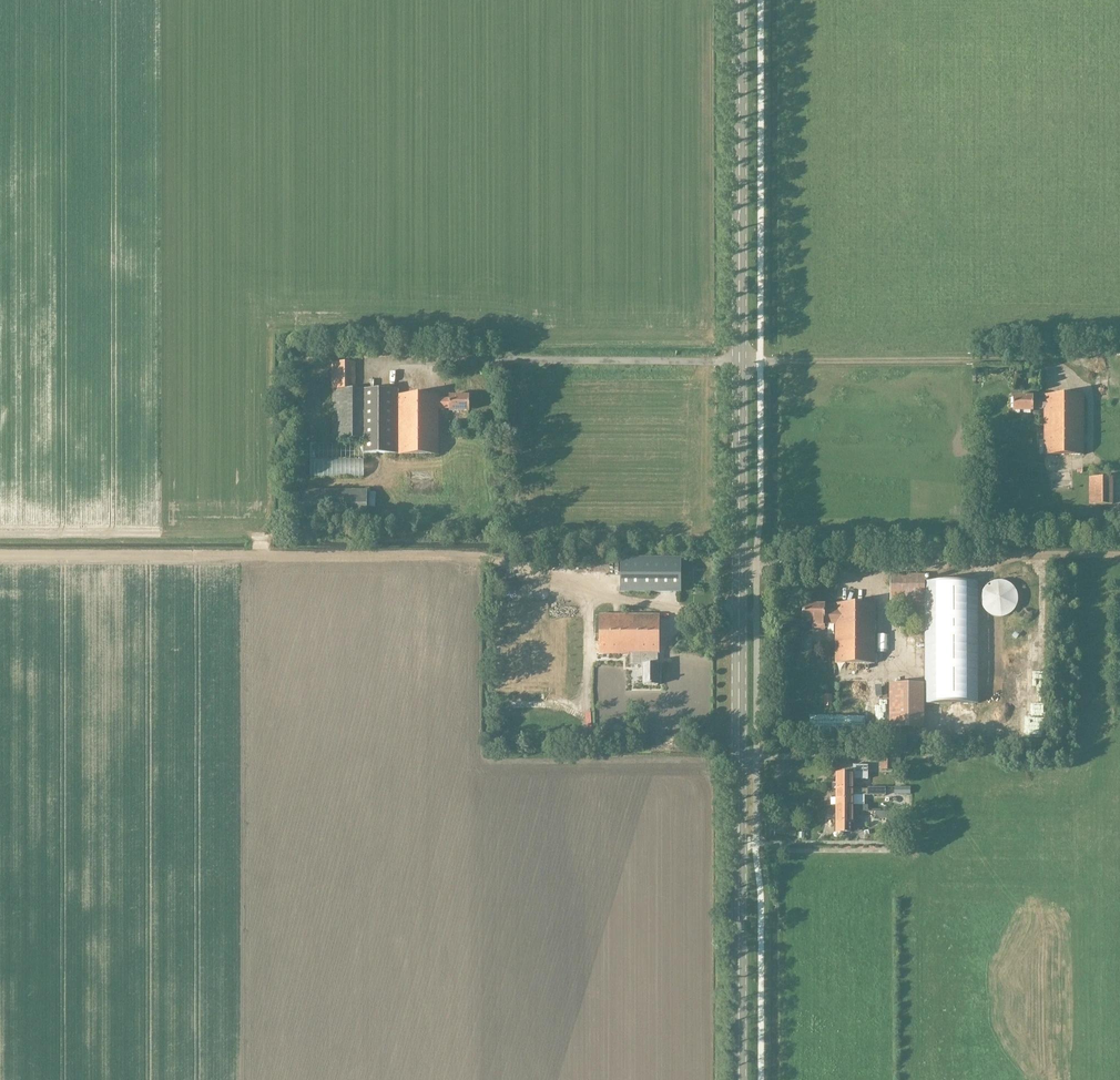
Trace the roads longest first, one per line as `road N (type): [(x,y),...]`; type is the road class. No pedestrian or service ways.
road 1 (secondary): [(738,1079),(739,0)]

